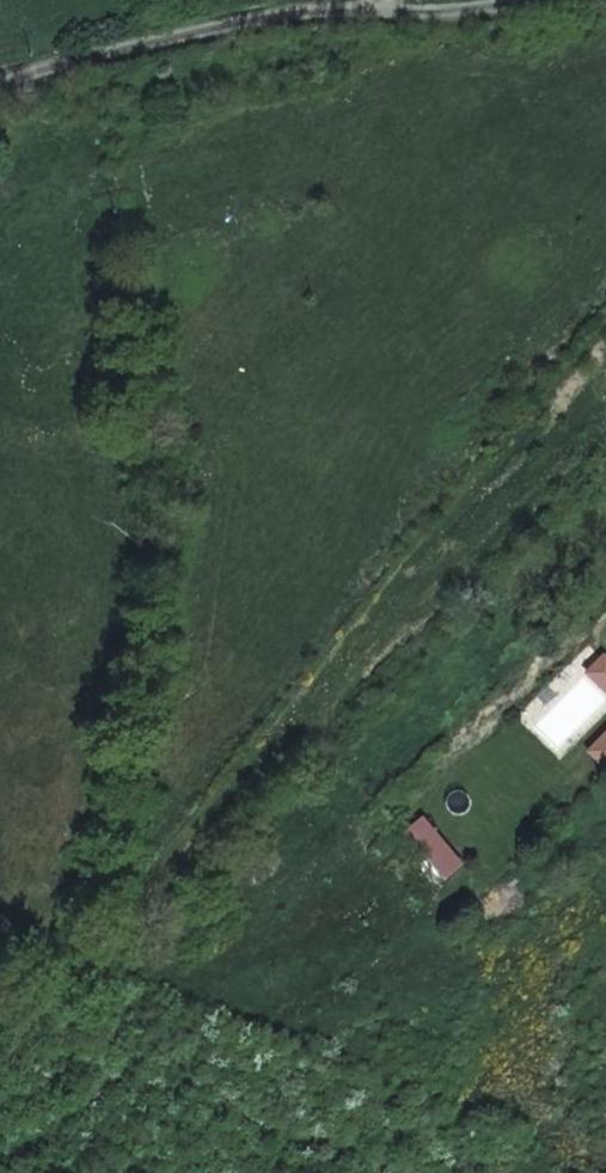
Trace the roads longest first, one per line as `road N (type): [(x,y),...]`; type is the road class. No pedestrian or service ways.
road 1 (residential): [(0,85),(296,12),(457,11),(529,0)]

